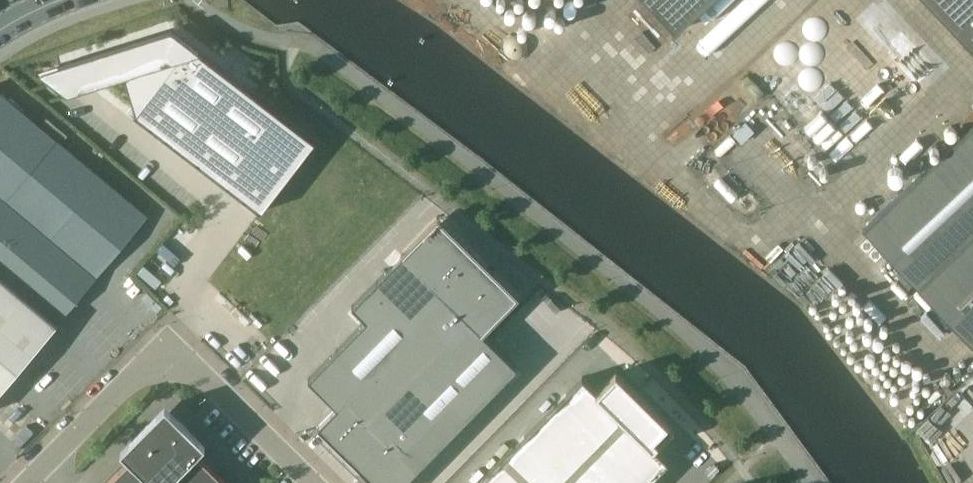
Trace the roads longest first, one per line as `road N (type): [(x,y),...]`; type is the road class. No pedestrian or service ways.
road 1 (unclassified): [(35,482),(153,357),(170,356),(304,482)]

